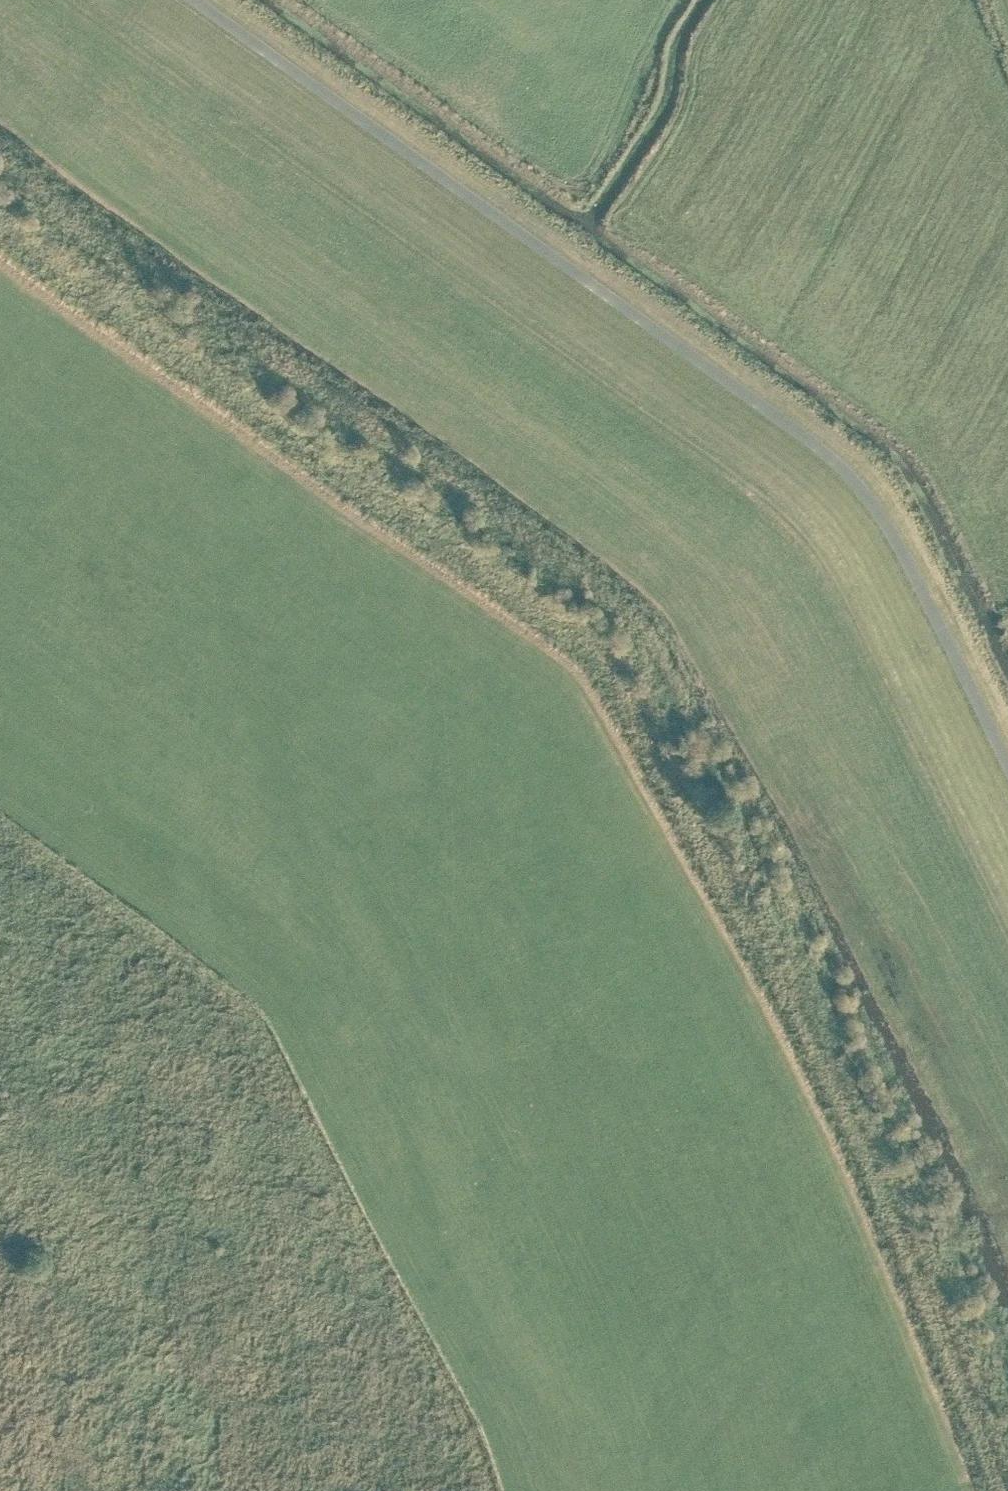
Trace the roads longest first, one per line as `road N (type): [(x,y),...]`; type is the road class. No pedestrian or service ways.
road 1 (track): [(1007,773),(894,543),(826,453),(195,0)]

